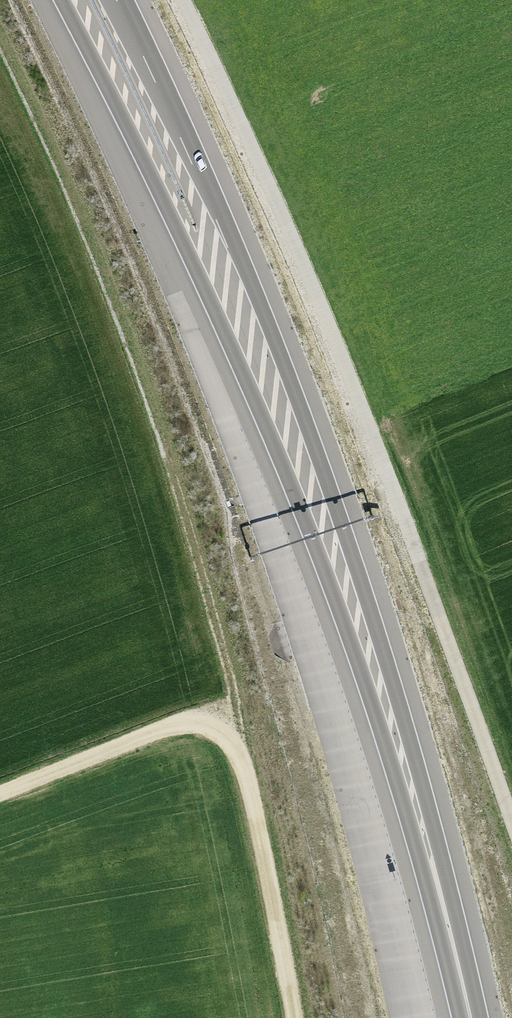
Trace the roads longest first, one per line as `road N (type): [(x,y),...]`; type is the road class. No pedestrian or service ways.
road 1 (trunk): [(467,1001),(434,828),(349,543),(252,283),(117,0)]
road 2 (track): [(511,792),(270,180),(186,0)]
road 3 (motorway): [(60,0),(211,302),(310,536)]
road 4 (track): [(293,1017),(238,729),(214,719),(0,797)]
road 5 (trunk): [(310,536),(467,1001)]

